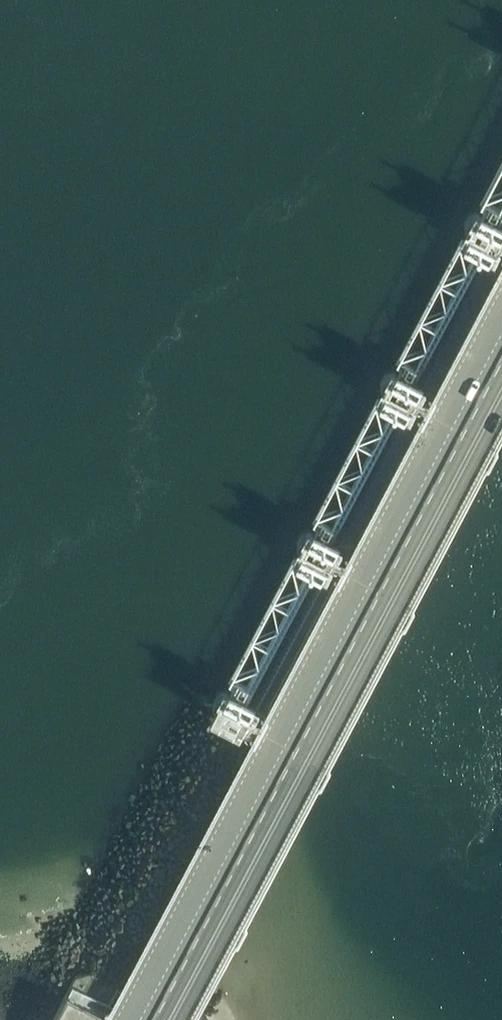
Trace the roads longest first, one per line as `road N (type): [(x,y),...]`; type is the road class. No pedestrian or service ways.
road 1 (unclassified): [(126,1019),(501,305)]
road 2 (primary): [(168,1019),(501,384)]

